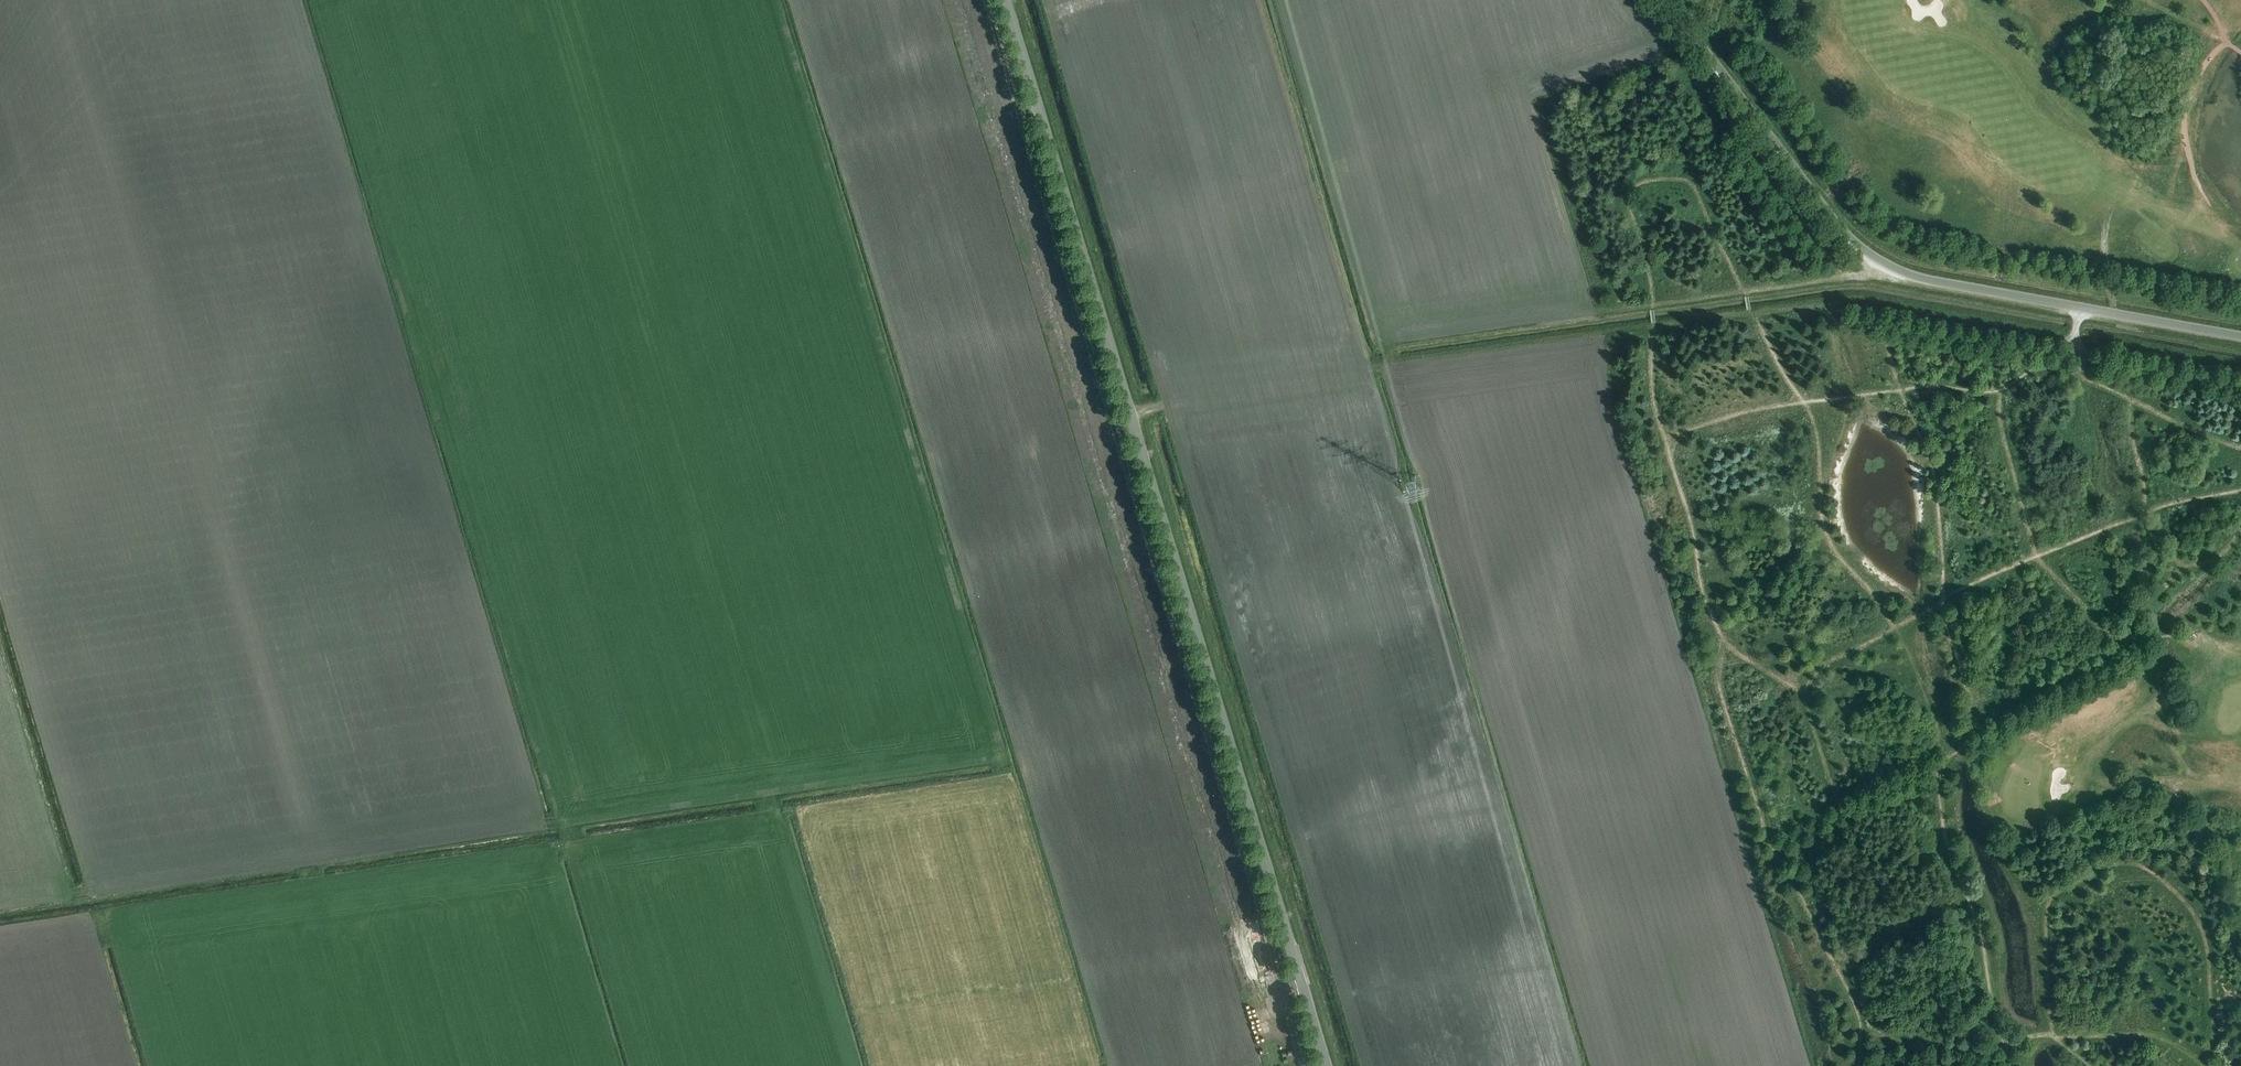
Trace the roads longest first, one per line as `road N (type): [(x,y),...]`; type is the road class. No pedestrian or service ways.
road 1 (unclassified): [(1326,1065),(1006,0)]
road 2 (unclassified): [(2240,337),(1936,281),(1884,263),(1845,233),(1666,0)]
road 3 (track): [(1745,292),(1899,270)]

